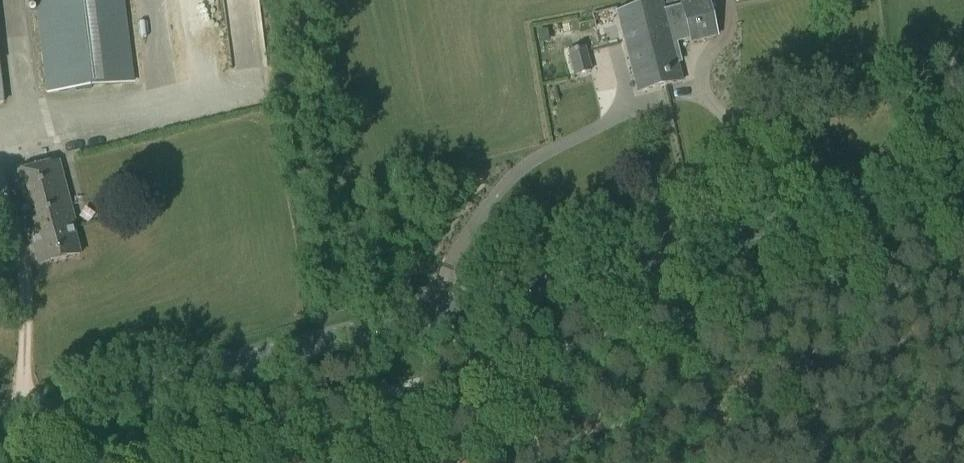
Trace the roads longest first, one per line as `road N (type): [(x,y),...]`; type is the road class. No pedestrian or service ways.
road 1 (primary): [(0,427),(963,173)]

